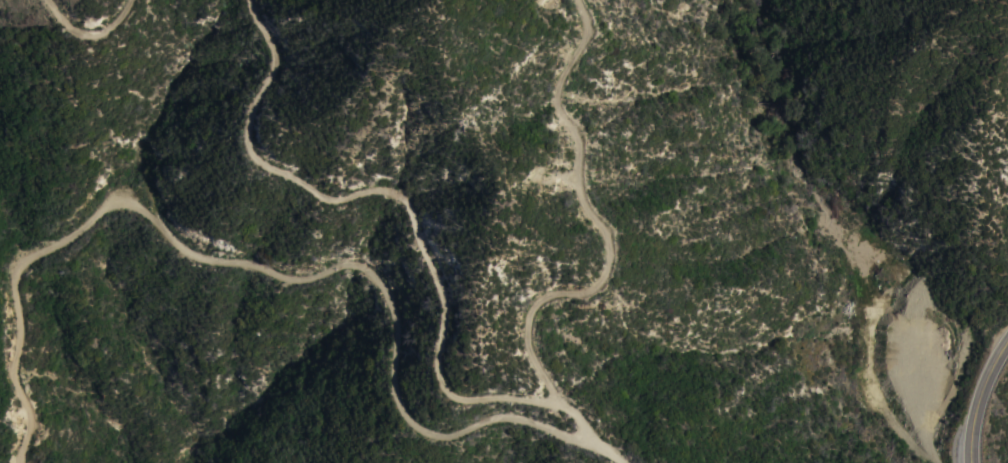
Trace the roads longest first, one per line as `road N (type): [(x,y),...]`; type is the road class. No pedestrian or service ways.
road 1 (track): [(17,462),(26,405),(12,364),(16,264),(119,201),(148,211),(196,251),(242,255),(287,272),(365,268),(385,288),(398,324),(394,393),(423,424),(512,413),(581,435),(585,416),(558,400),(524,323),(535,300),(581,282),(605,250),(599,220),(579,191),(578,137),(556,97),(584,23),(578,0)]
road 2 (track): [(558,400),(455,391),(437,377),(431,356),(442,297),(404,195),(320,189),(251,151),(246,124),(277,57),(252,0)]
road 3 (track): [(937,462),(909,445),(879,406),(869,372),(868,303)]
road 4 (primary): [(971,462),(979,393),(1007,339)]

